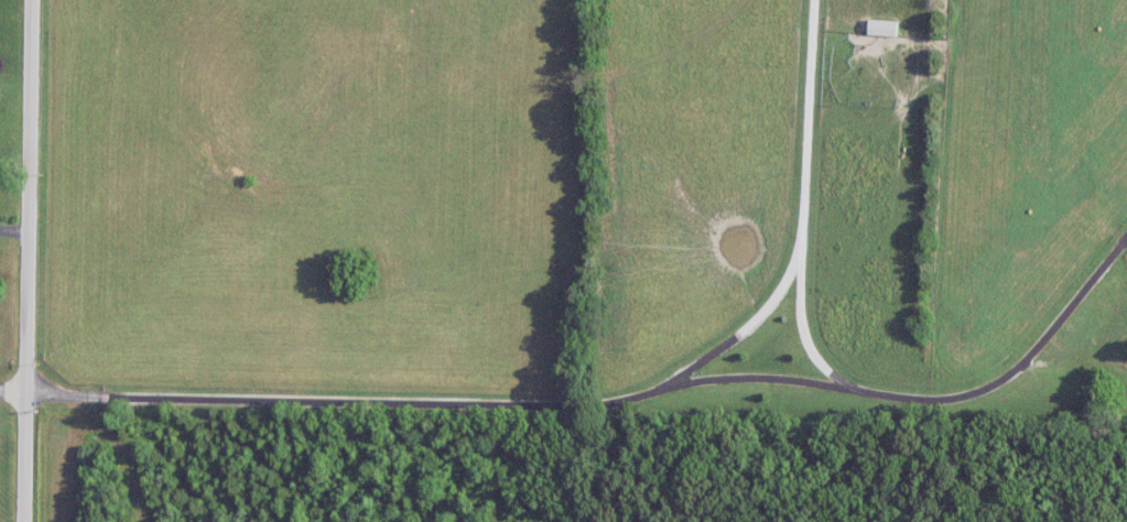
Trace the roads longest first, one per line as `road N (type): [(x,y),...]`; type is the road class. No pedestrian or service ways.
road 1 (residential): [(25,521),(32,0)]

